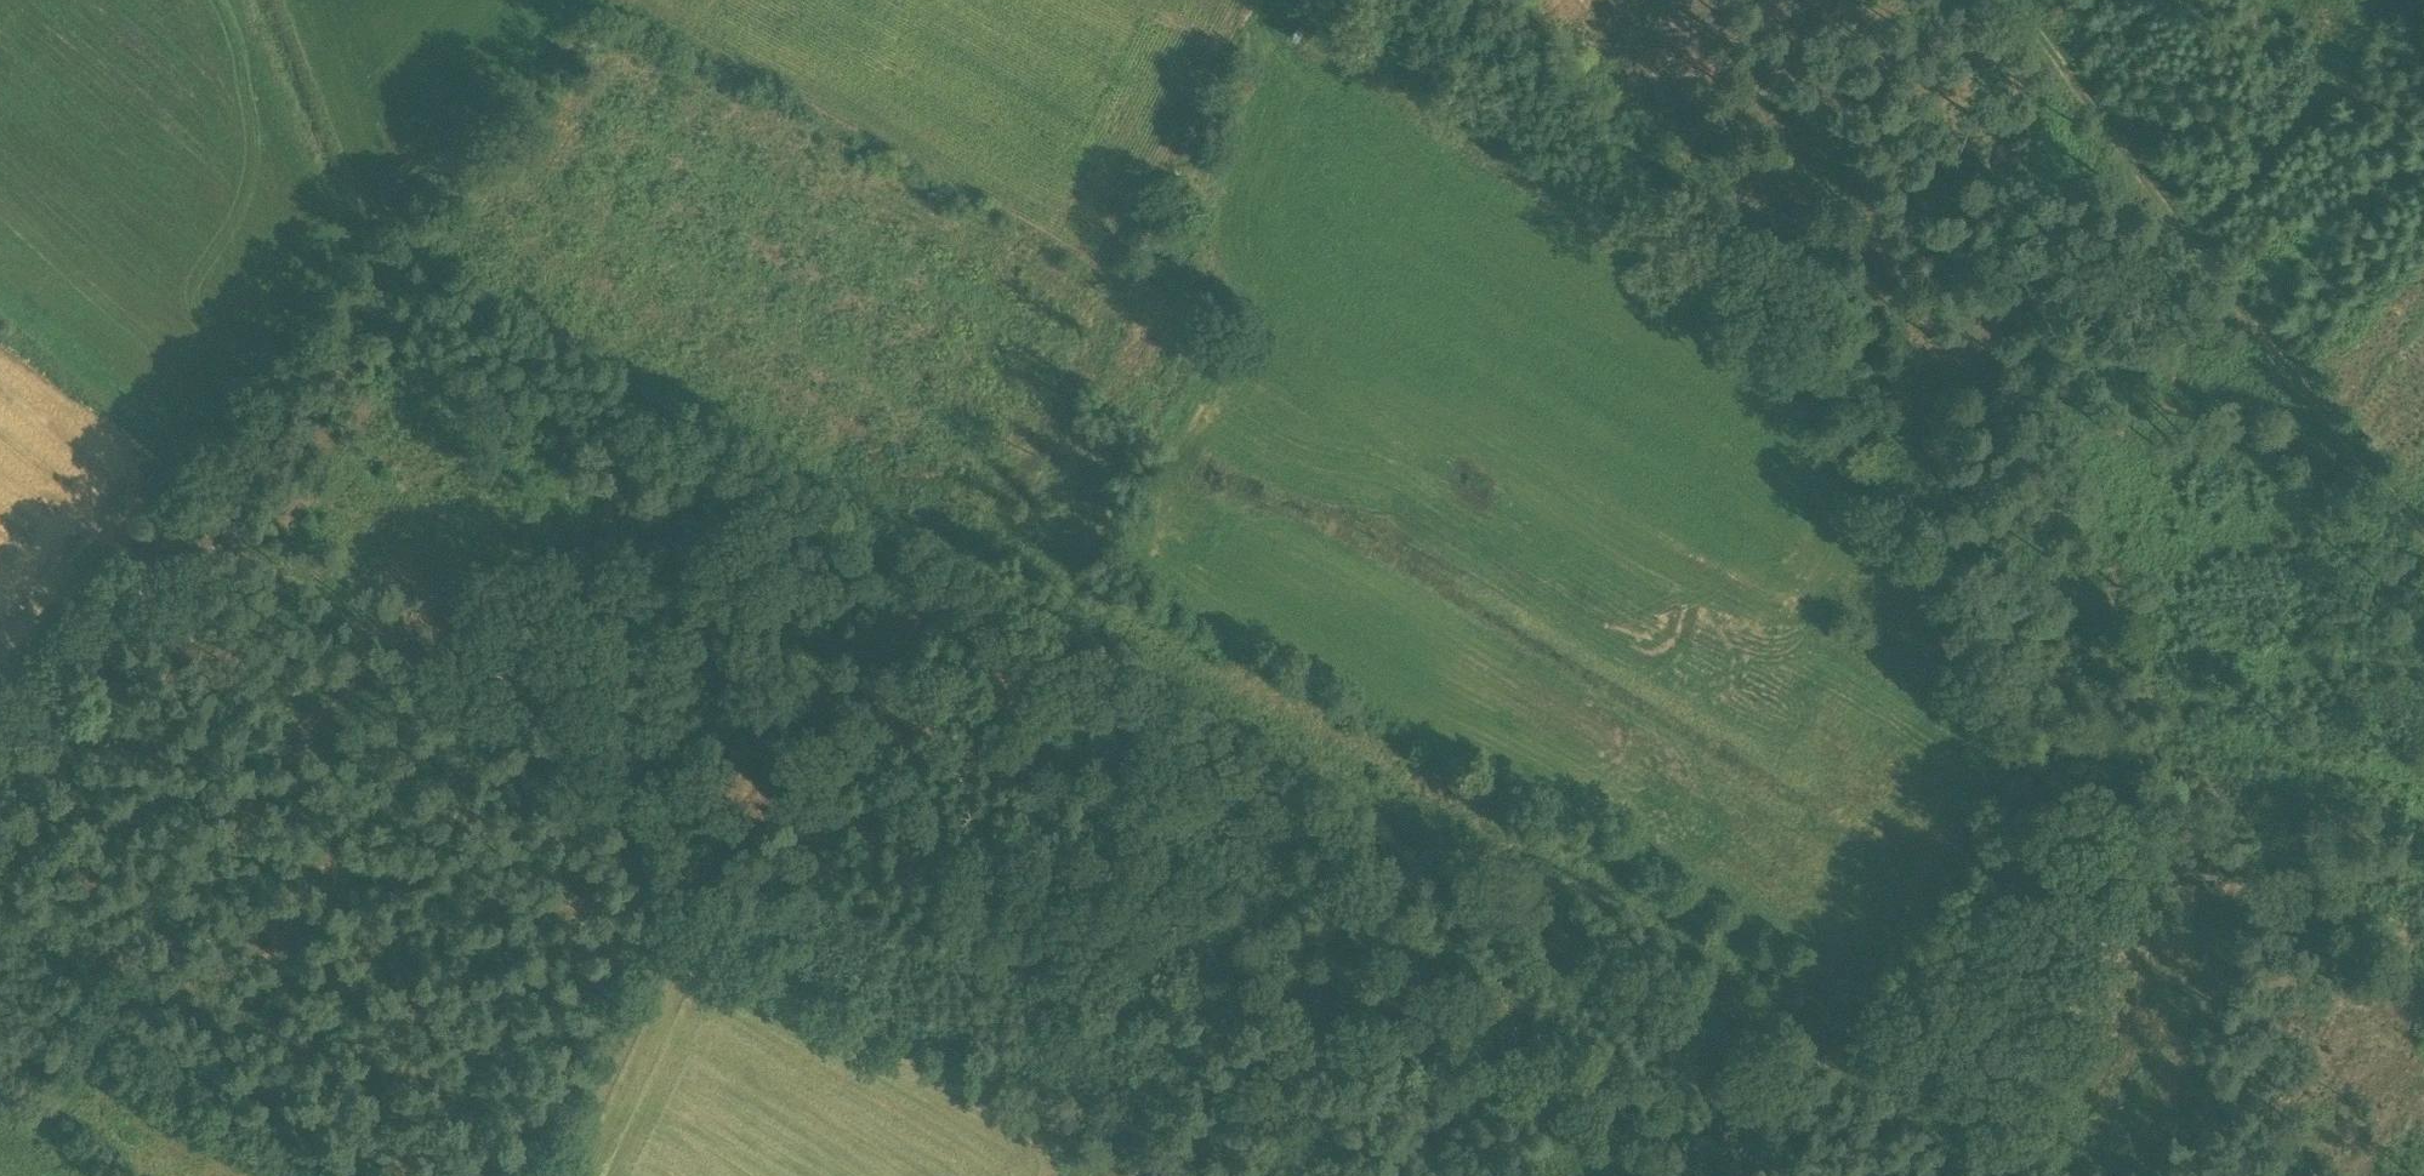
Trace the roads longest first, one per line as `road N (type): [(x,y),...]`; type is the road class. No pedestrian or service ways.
road 1 (track): [(2423,539),(1996,0)]

